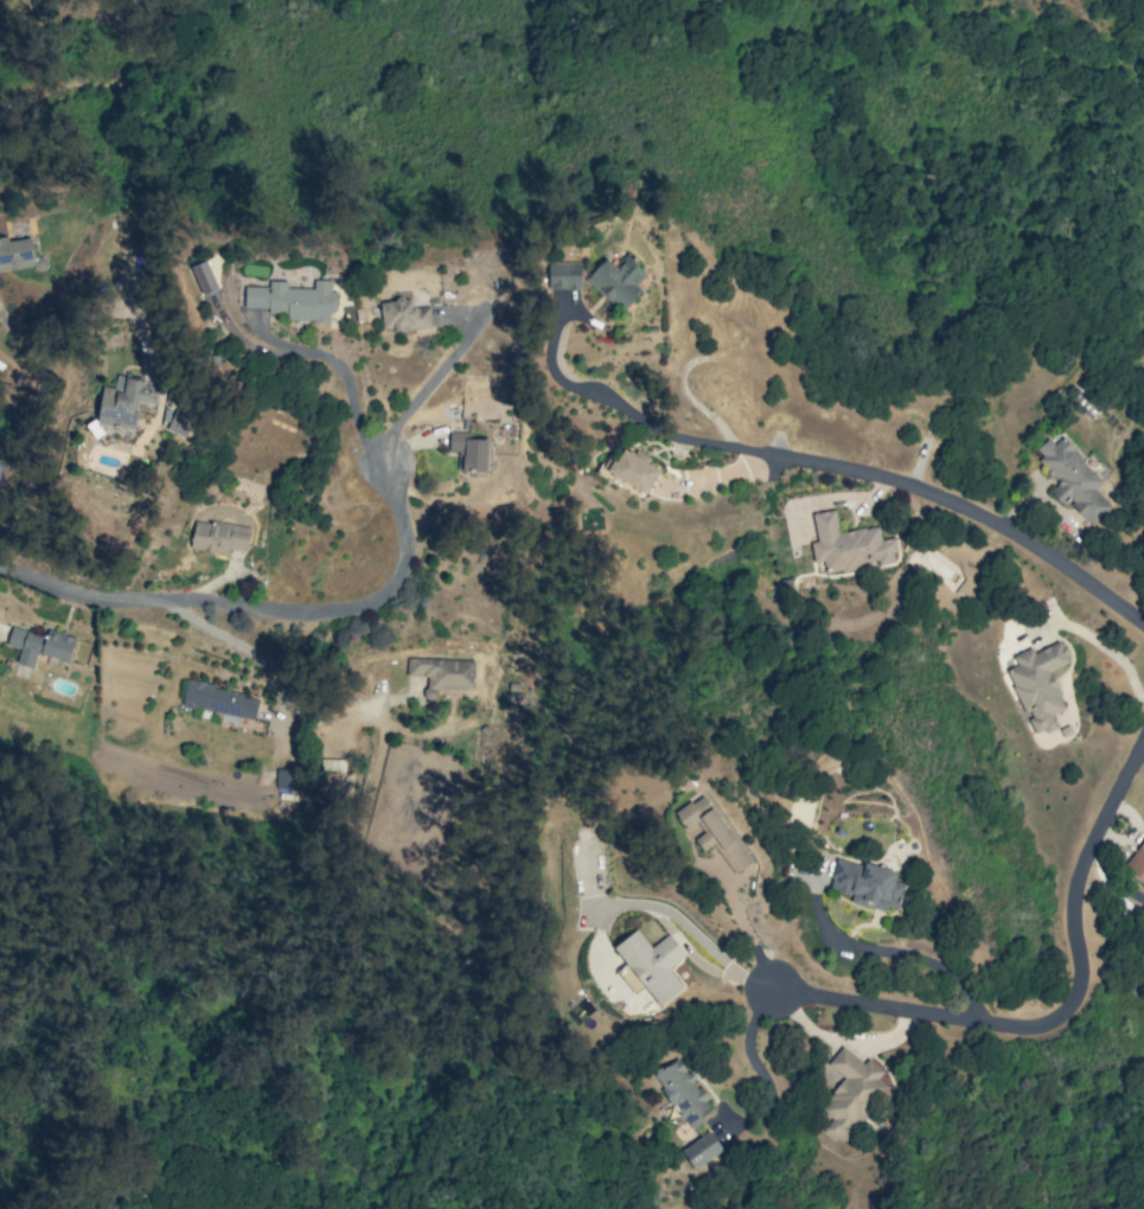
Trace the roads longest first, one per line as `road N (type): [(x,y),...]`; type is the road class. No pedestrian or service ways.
road 1 (residential): [(1143,762),(1126,780),(1078,896),(1085,972),(1079,998),(1041,1031),(775,990)]
road 2 (residential): [(0,576),(111,603),(360,614),(389,602),(408,575),(409,539),(386,463)]
road 3 (residential): [(1143,623),(999,529),(919,492),(672,435)]

